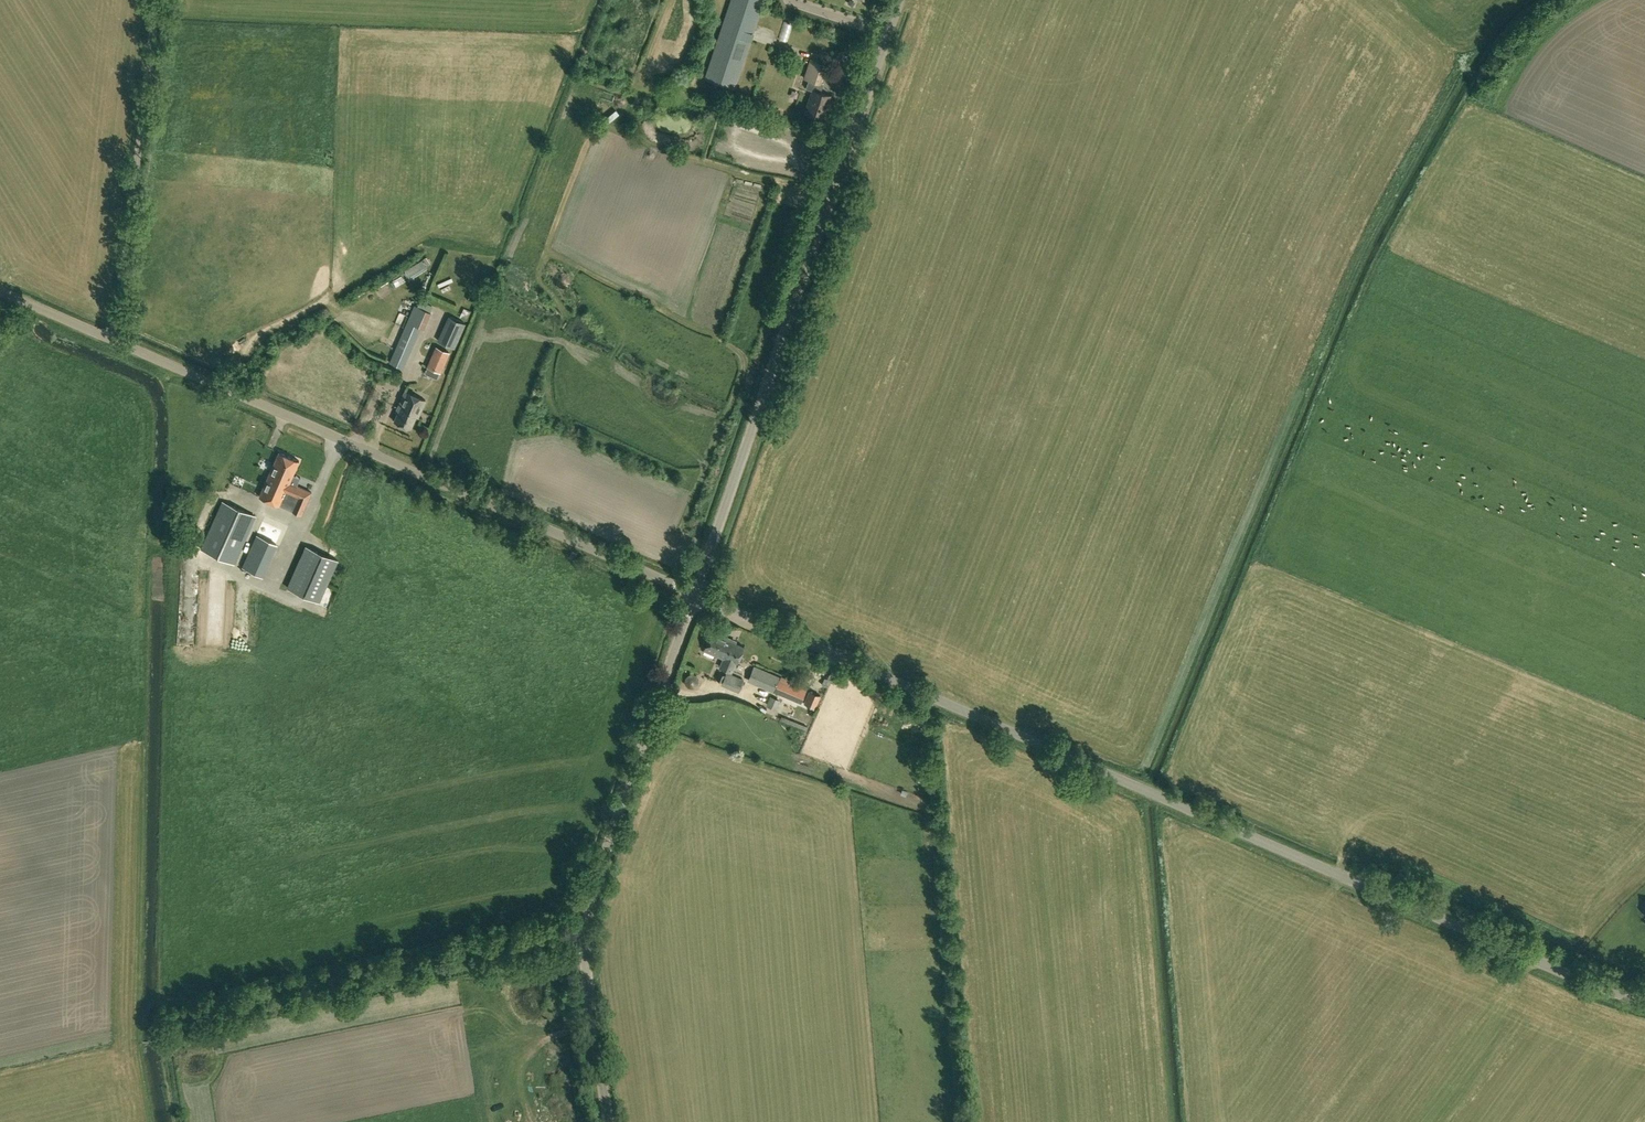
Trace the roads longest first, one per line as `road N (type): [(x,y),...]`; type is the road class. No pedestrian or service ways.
road 1 (unclassified): [(1644,1003),(1278,853),(695,592)]
road 2 (unclassified): [(0,290),(695,592)]
road 3 (unclassified): [(695,592),(901,0)]
road 4 (unclassified): [(609,1121),(587,985),(587,919),(695,592)]

